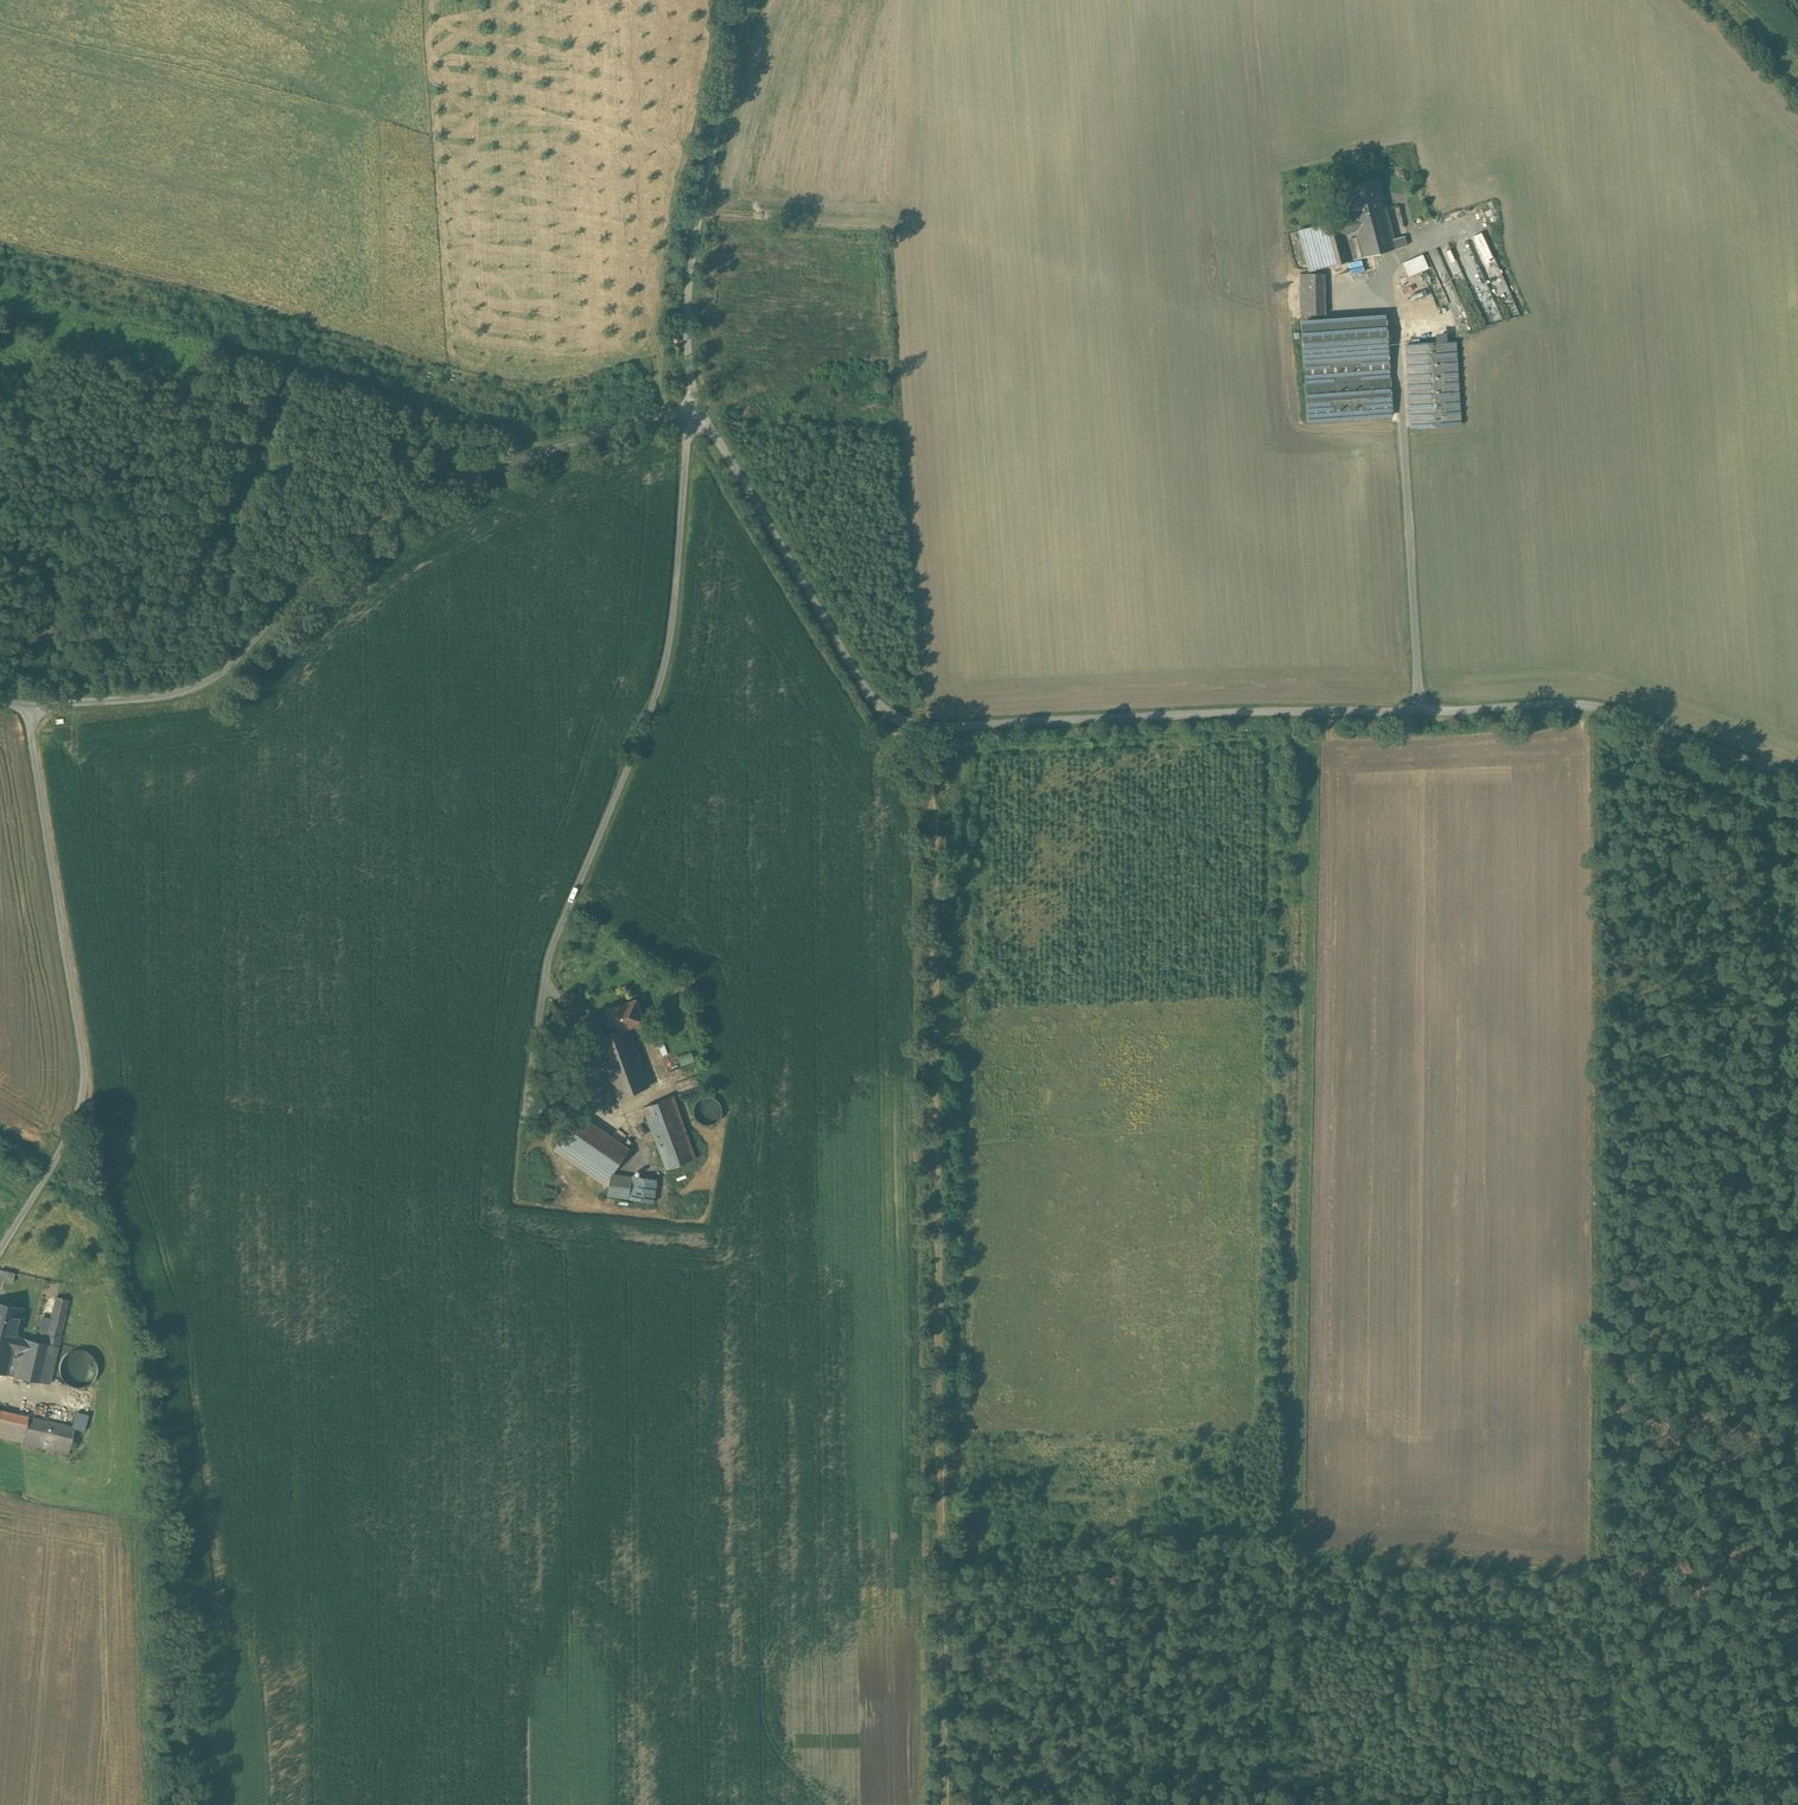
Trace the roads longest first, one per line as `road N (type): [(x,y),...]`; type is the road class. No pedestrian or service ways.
road 1 (unclassified): [(1797,780),(1584,705),(908,723),(883,709),(863,683),(700,409)]
road 2 (track): [(883,709),(931,817),(941,1804)]
road 3 (track): [(1797,1692),(1770,881),(1774,771)]
road 4 (unclassified): [(700,409),(396,507),(294,592),(212,678),(171,694),(27,708),(0,703)]
road 5 (track): [(630,1129),(667,1181),(493,1804)]
road 6 (track): [(84,1068),(485,1121),(523,1118),(545,986)]
road 7 (unclassified): [(747,0),(681,330),(700,409)]

